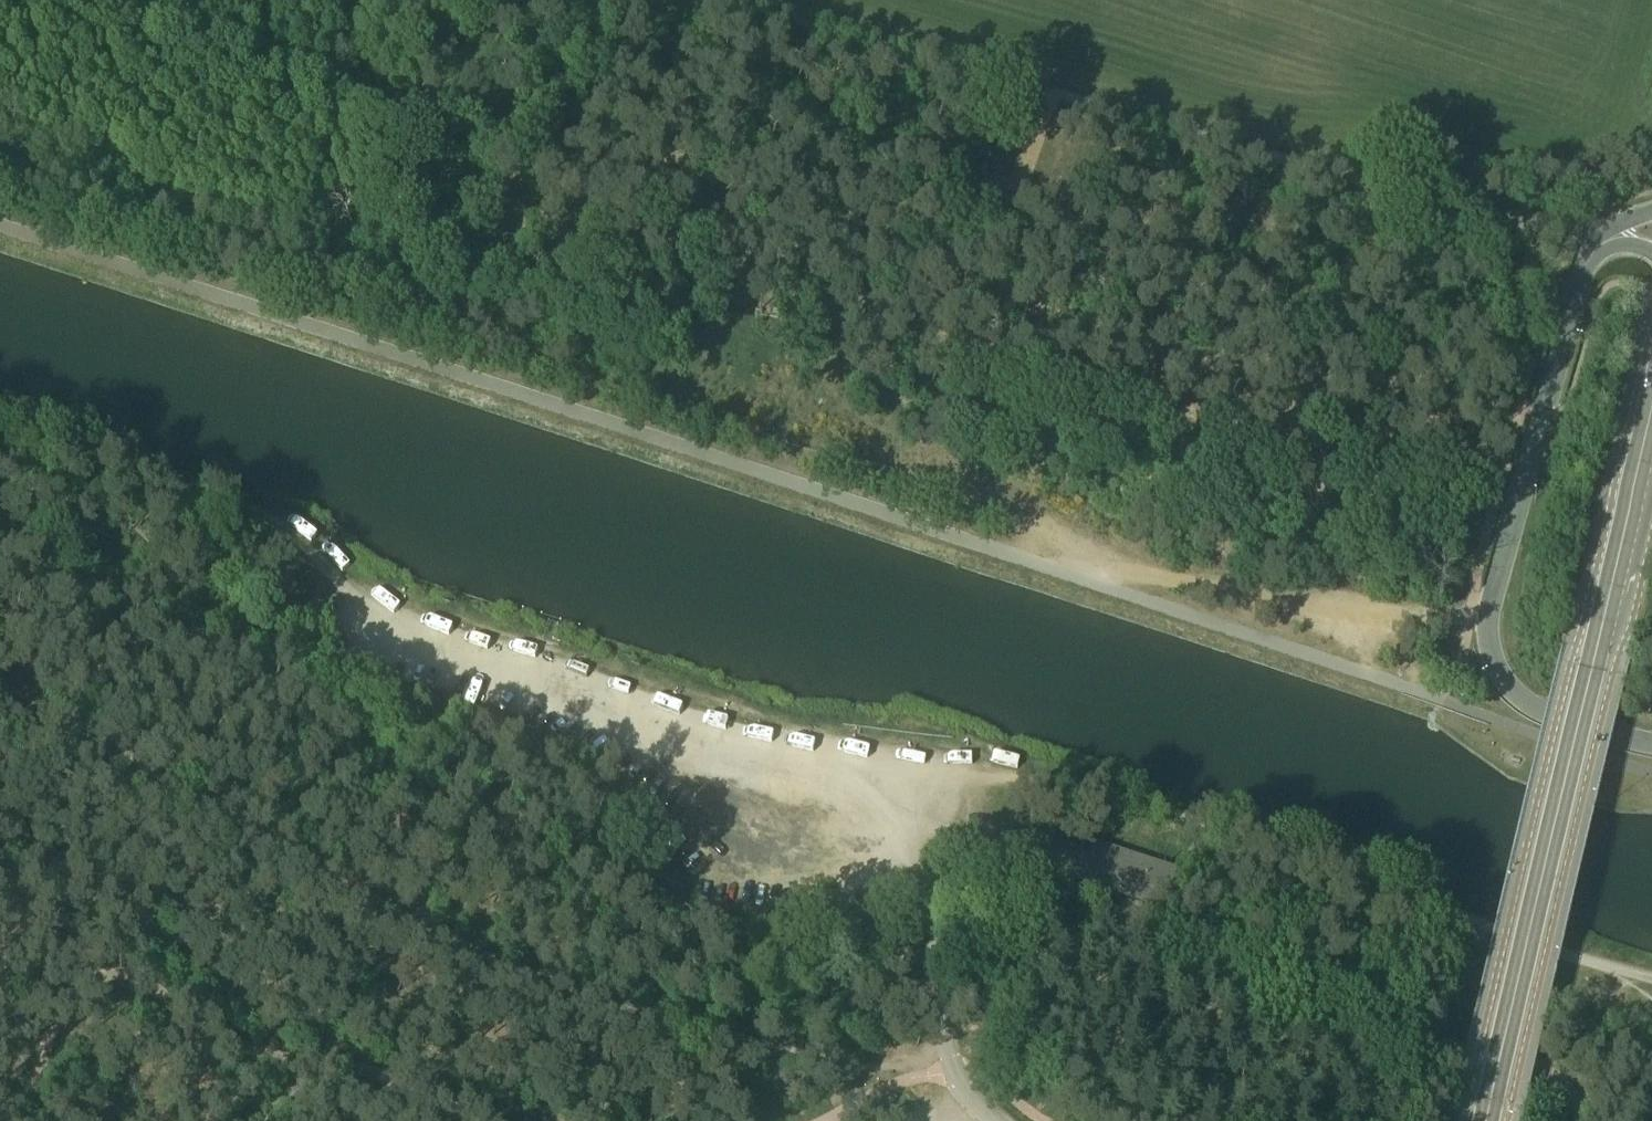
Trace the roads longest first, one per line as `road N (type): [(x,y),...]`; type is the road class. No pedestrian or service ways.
road 1 (track): [(1065,560),(1018,522),(960,491),(568,380),(455,301),(390,277),(58,186),(0,179)]
road 2 (track): [(0,694),(438,939),(563,989),(860,1068),(953,1068)]
road 3 (track): [(1573,239),(721,0)]
road 4 (track): [(1636,977),(1145,815),(976,772),(884,773)]
road 5 (secondary): [(1487,1120),(1651,411)]
road 6 (unclassified): [(1592,255),(1486,610),(1487,642),(1497,673),(1545,716),(1651,741)]
road 7 (track): [(884,773),(657,734),(426,646)]
road 8 (track): [(426,646),(317,653),(255,647),(143,618),(0,562)]
road 9 (track): [(313,556),(282,524),(172,476),(0,421)]
road 10 (track): [(1380,617),(1065,560)]
road 11 (unclassified): [(926,914),(953,1068),(998,1120)]
road 12 (track): [(884,773),(926,914)]
road 13 (track): [(902,818),(1041,860)]
road 14 (track): [(426,646),(313,556)]

